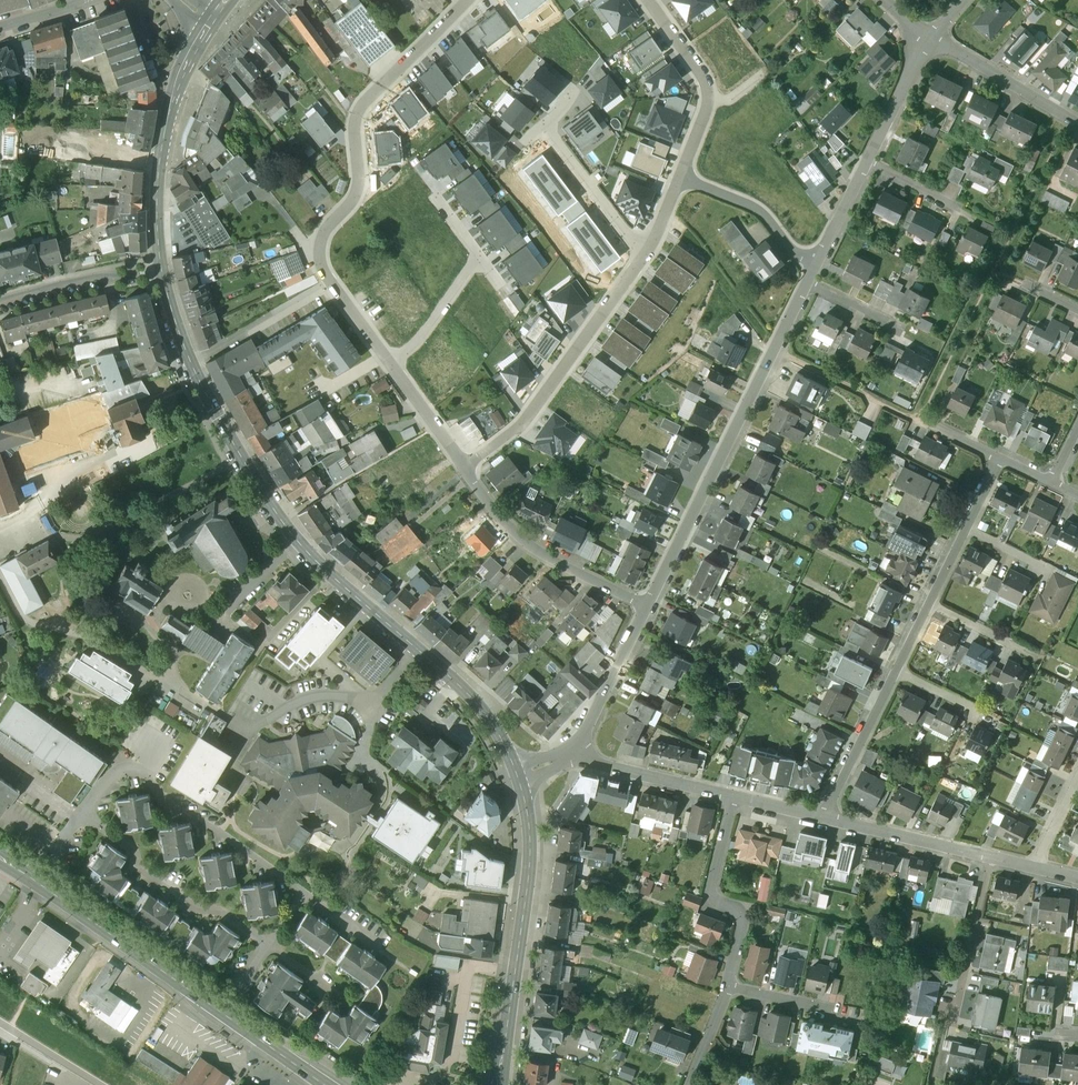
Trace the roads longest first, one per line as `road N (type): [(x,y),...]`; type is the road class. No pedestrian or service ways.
road 1 (secondary): [(519,778),(481,707),(284,523),(190,362),(161,265)]
road 2 (residential): [(390,364),(324,272),(322,234),(358,187),(360,107),(468,0)]
road 3 (secondary): [(325,1084),(0,859)]
road 4 (residential): [(647,606),(817,265)]
road 5 (secondary): [(500,1084),(529,862),(519,778)]
road 6 (unclassified): [(466,470),(532,415),(643,251)]
road 7 (residential): [(817,265),(931,39)]
road 8 (secondary): [(161,265),(162,154),(173,95),(208,23)]
road 9 (residential): [(647,606),(526,543),(466,470)]
road 10 (residential): [(732,797),(710,896),(742,916),(729,983)]
road 11 (residential): [(994,853),(947,1034)]
road 12 (residential): [(824,817),(994,853)]
road 13 (residential): [(931,39),(1077,124)]
road 14 (residential): [(0,305),(161,265)]
road 15 (residential): [(679,178),(756,209),(817,265)]
road 16 (residential): [(574,754),(647,606)]
road 17 (residential): [(574,754),(732,797)]
road 18 (residential): [(895,672),(824,817)]
road 19 (residential): [(643,251),(547,129)]
road 20 (residential): [(390,364),(419,344),(477,256)]
road 21 (residential): [(466,470),(390,364)]
road 22 (residential): [(645,0),(707,84),(707,105)]
road 23 (residential): [(928,607),(1039,660)]

